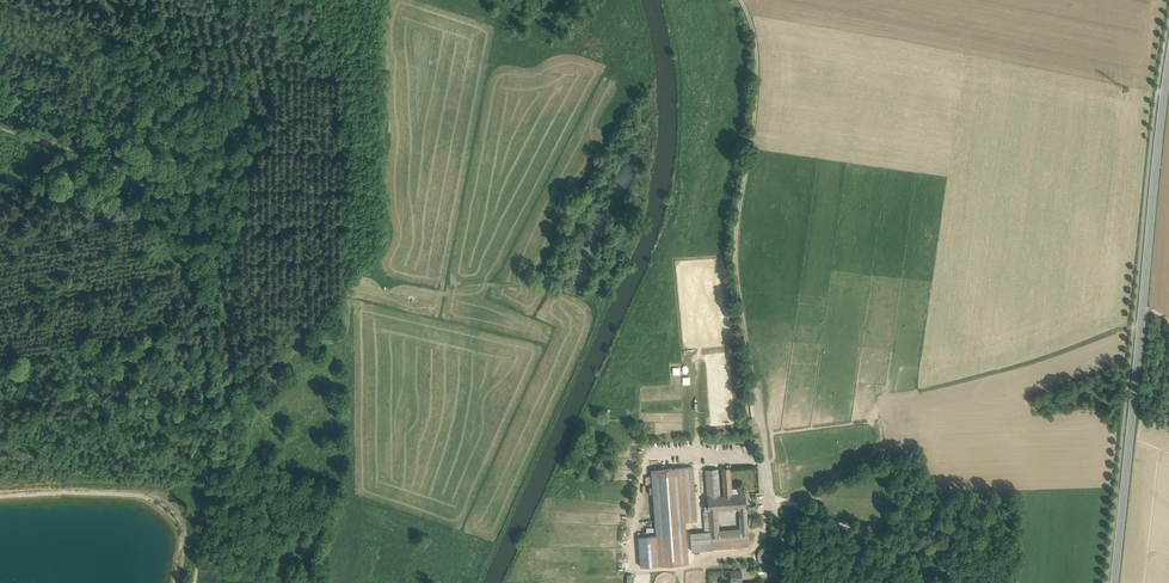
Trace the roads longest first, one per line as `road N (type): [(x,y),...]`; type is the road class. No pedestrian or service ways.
road 1 (track): [(740,0),(759,60),(738,279),(767,492),(782,539),(779,582)]
road 2 (track): [(214,514),(196,305),(162,220),(137,184),(112,165),(0,119)]
road 3 (secondary): [(1114,582),(1168,99)]
road 4 (track): [(214,514),(274,366),(339,302)]
road 5 (unclassified): [(978,582),(767,492)]

